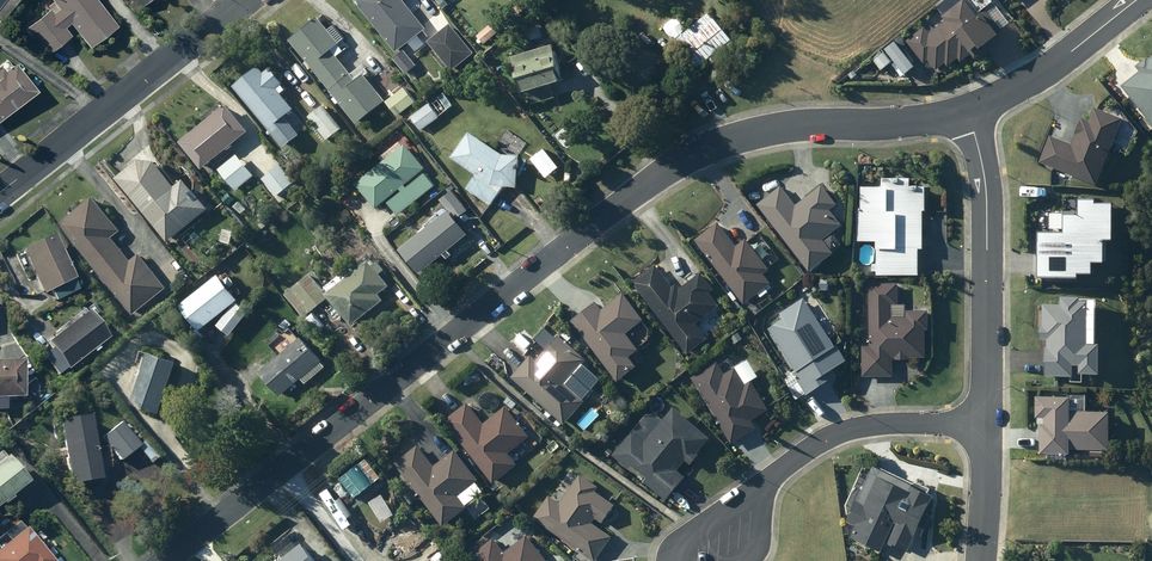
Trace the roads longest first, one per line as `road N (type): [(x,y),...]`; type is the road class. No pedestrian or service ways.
road 1 (residential): [(970,110),(749,135),(665,166),(166,560)]
road 2 (residential): [(970,110),(983,178),(987,428)]
road 3 (residential): [(241,0),(0,191)]
road 4 (residential): [(987,428),(880,422),(818,442),(770,478)]
road 5 (residential): [(1138,0),(1038,76),(970,110)]
road 6 (residential): [(987,428),(978,560)]

